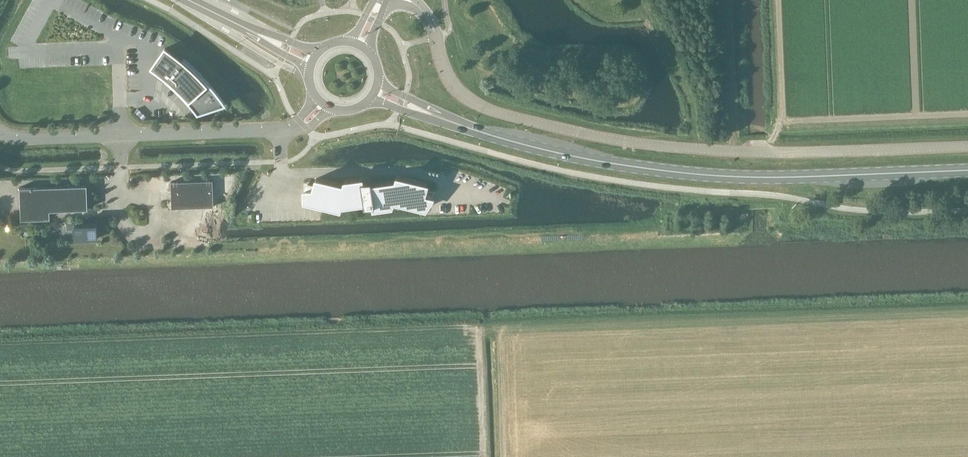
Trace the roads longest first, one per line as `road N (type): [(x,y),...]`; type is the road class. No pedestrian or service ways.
road 1 (unclassified): [(967,146),(724,150),(534,122),(459,92),(428,17),(408,0)]
road 2 (primary): [(967,170),(713,176),(546,151),(439,117)]
road 3 (unclassified): [(286,129),(23,138),(0,132)]

